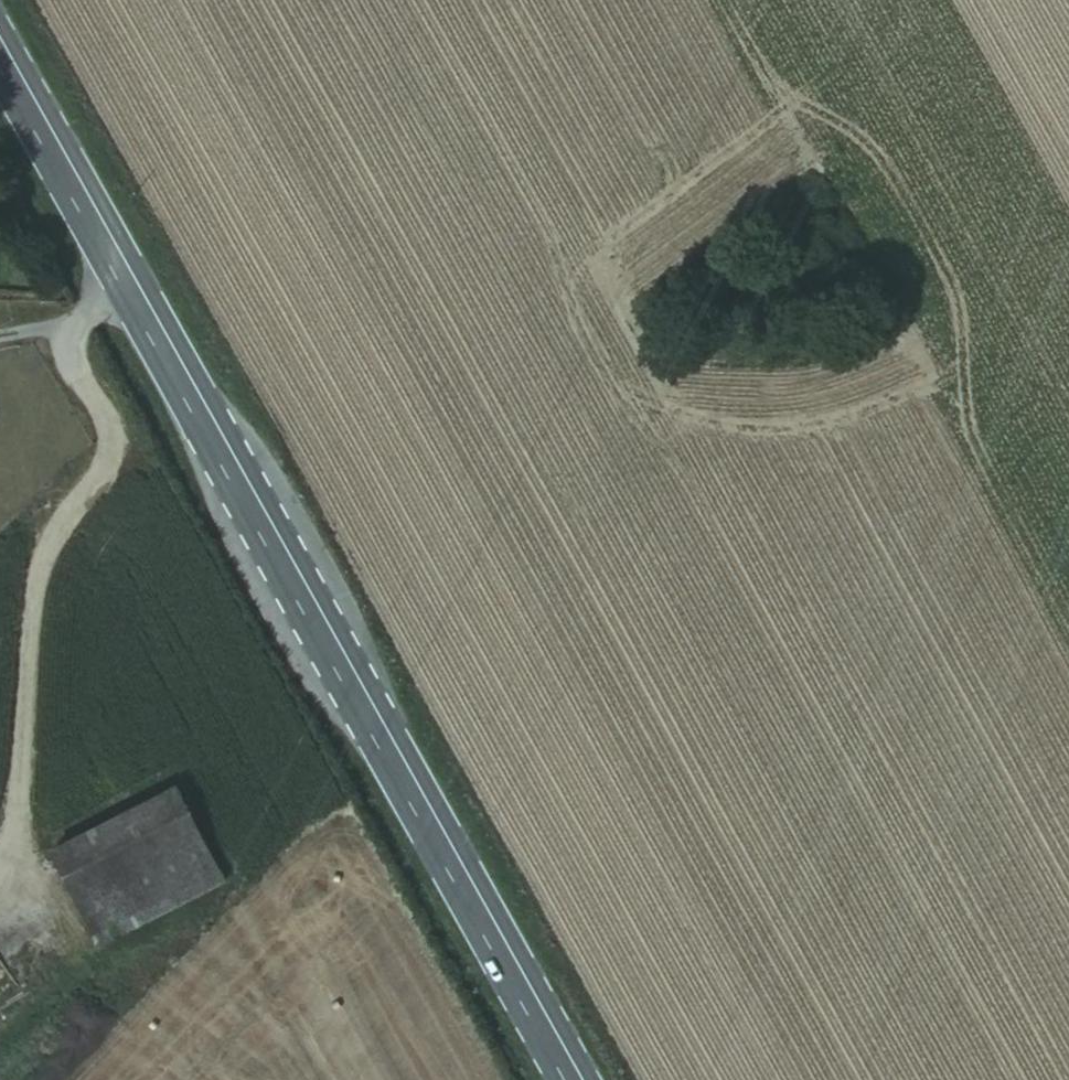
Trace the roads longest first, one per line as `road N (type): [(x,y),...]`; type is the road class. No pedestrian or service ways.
road 1 (secondary): [(0,67),(571,1079)]

